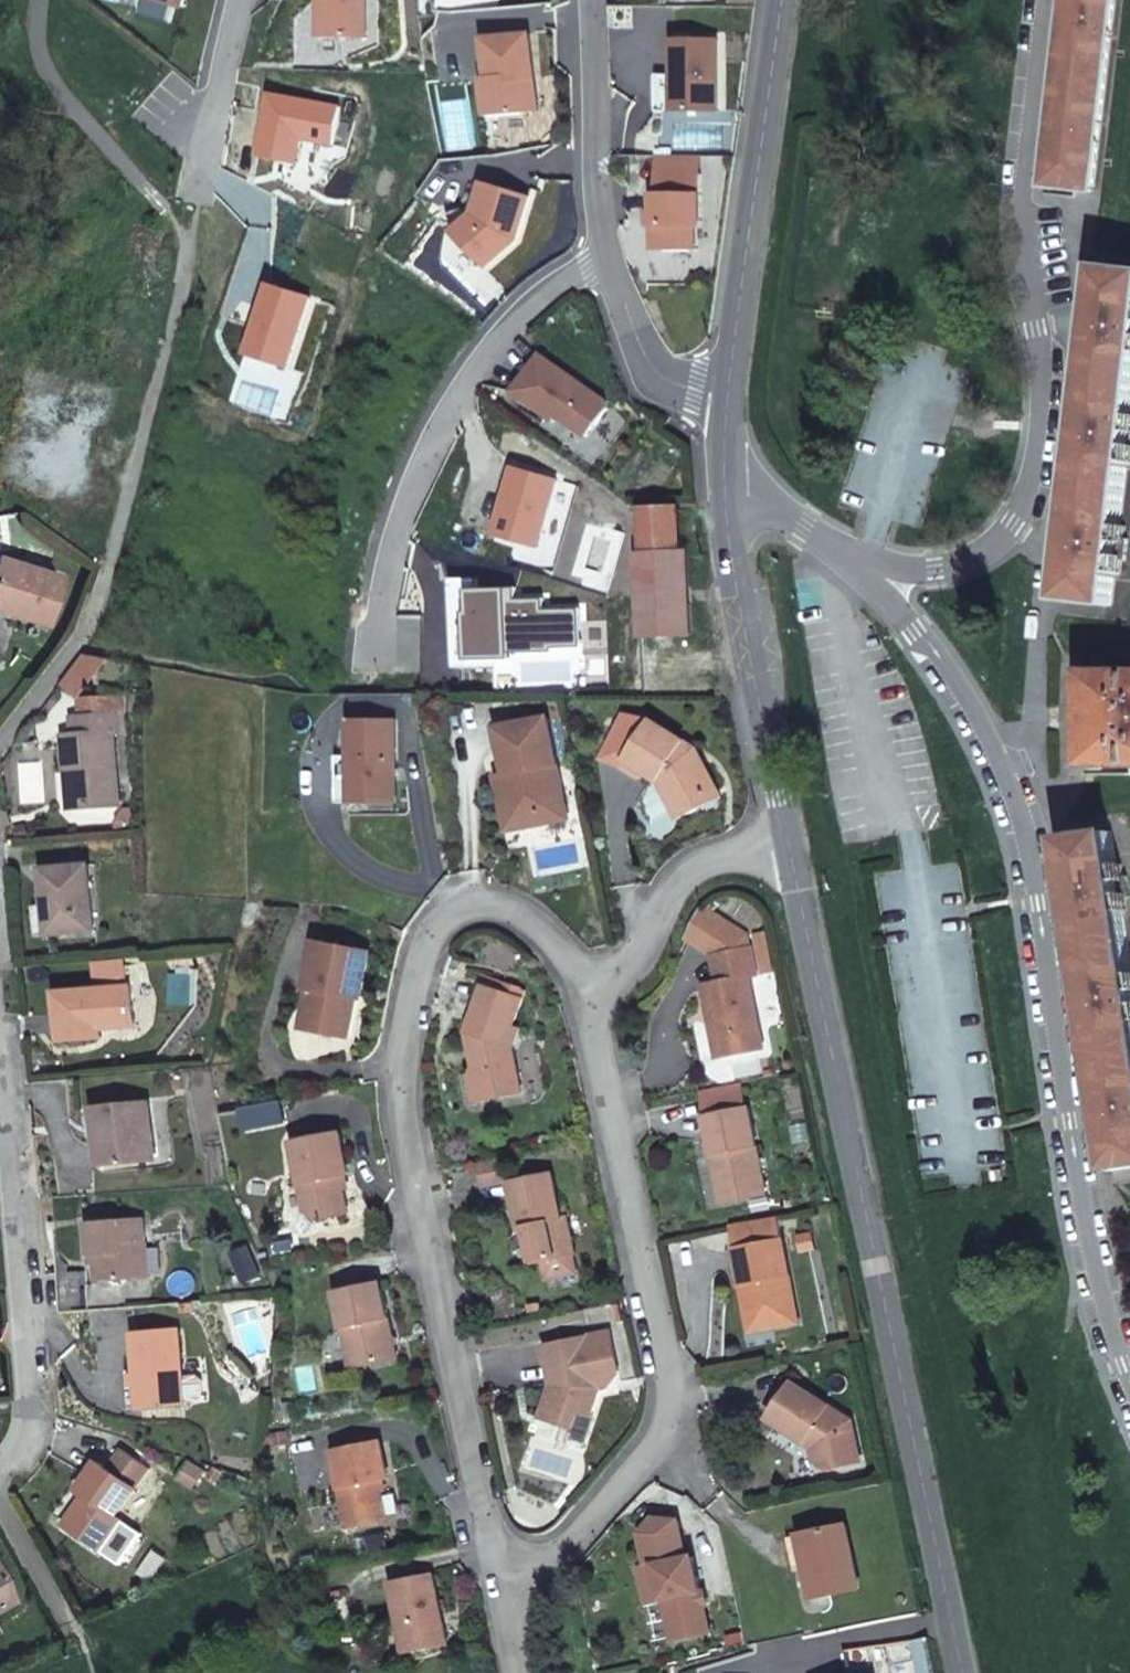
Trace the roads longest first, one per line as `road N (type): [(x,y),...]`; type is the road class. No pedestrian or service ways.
road 1 (residential): [(860,565),(948,672),(993,743),(1026,829),(1084,1208),(1129,1376)]
road 2 (secondary): [(789,840),(964,1672)]
road 3 (residential): [(500,1548),(403,1077),(433,930),(465,905),(516,903),(571,952),(593,992)]
road 4 (residential): [(860,565),(937,569),(978,554),(1015,525),(1041,457),(1046,395),(1018,211),(1042,0)]
road 5 (residential): [(593,992),(671,1378),(657,1446),(543,1568),(500,1548)]
road 6 (residential): [(376,666),(396,525),(458,394),(519,317),(608,259)]
road 7 (residential): [(0,1465),(24,1432),(29,1377),(0,1036)]
road 8 (secondary): [(787,0),(732,429)]
road 9 (secondary): [(733,468),(738,589),(789,840)]
road 10 (residential): [(789,840),(711,860),(680,886),(654,945),(628,975),(593,992)]
road 11 (residential): [(608,259),(583,128),(583,0)]
road 12 (residential): [(608,259),(651,366),(732,429)]
road 13 (residential): [(733,468),(860,565)]
road 14 (residential): [(235,0),(200,137)]
road 15 (residential): [(500,1548),(524,1672)]

